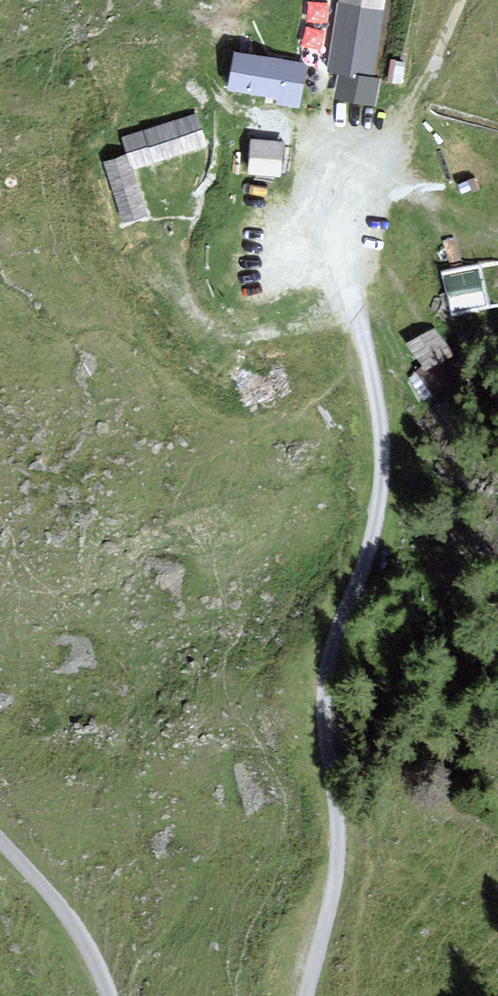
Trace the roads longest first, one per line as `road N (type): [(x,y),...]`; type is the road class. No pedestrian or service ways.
road 1 (unclassified): [(306,995),(338,860),(326,685),(381,488),(381,428),(350,287),(354,246),(386,139),(413,93)]
road 2 (unclassified): [(0,840),(77,930),(109,995)]

